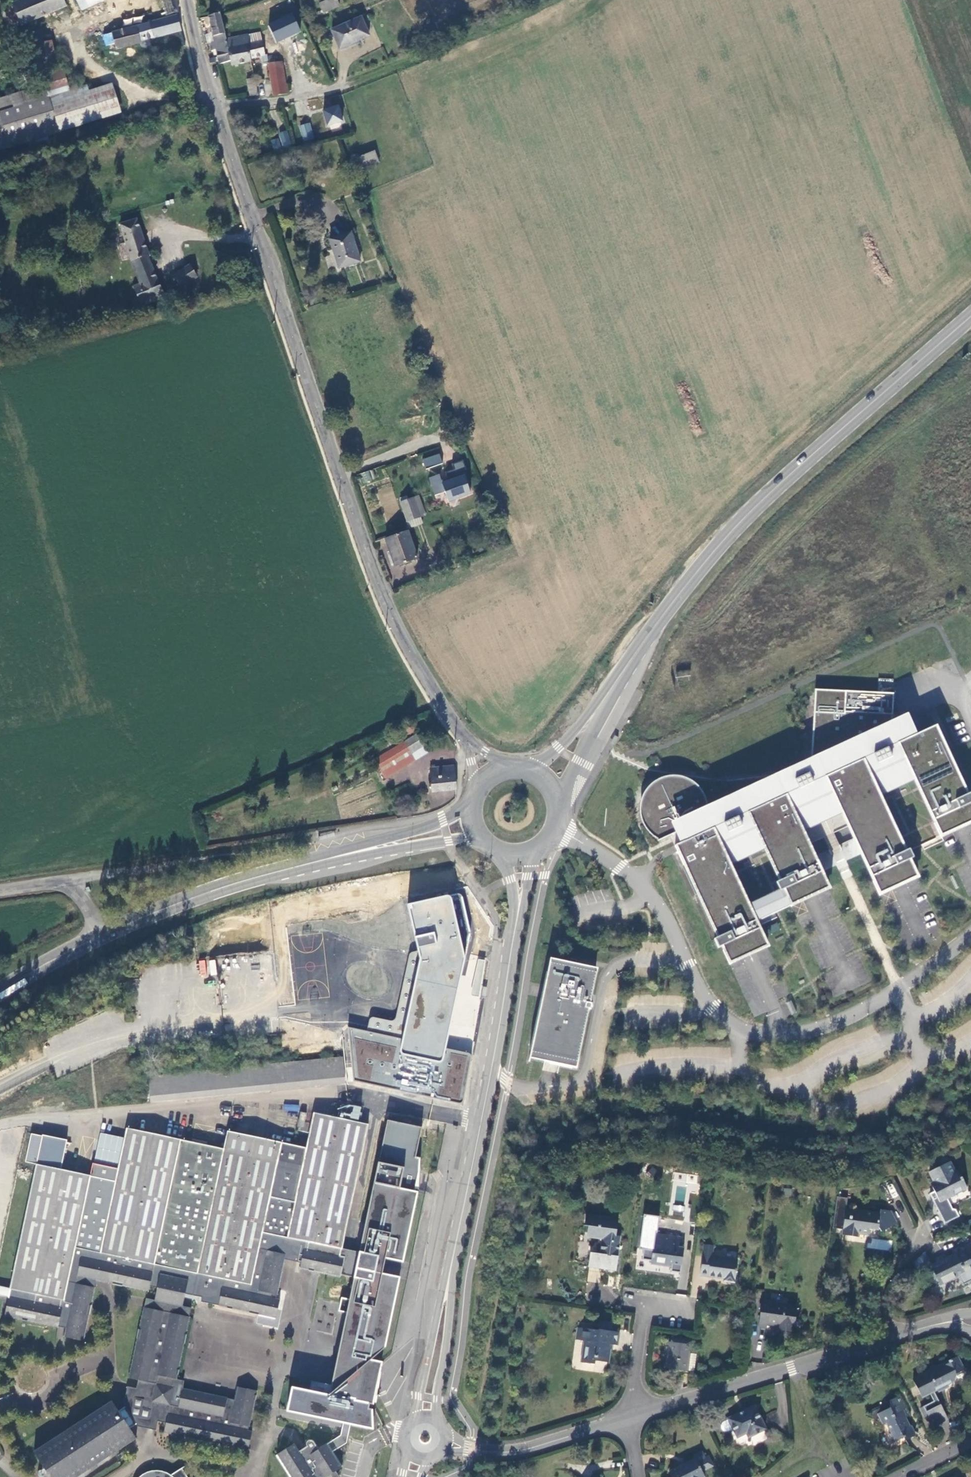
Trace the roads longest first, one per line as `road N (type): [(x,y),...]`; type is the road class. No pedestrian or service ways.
road 1 (tertiary): [(465,736),(384,602),(212,106)]
road 2 (secondary): [(450,1273),(515,933)]
road 3 (secondary): [(558,812),(657,632),(730,532)]
road 4 (secondary): [(730,532),(970,319)]
road 5 (secondary): [(730,532),(665,604),(581,723),(527,770)]
road 6 (secondary): [(102,934),(227,886),(375,847)]
road 7 (unclassified): [(631,1418),(893,1335)]
road 8 (track): [(568,0),(339,86)]
road 9 (residential): [(689,1311),(644,1305),(631,1418)]
road 10 (secondary): [(450,1273),(416,1418)]
road 11 (secondary): [(438,1420),(450,1273)]
road 12 (unclassified): [(491,1451),(631,1418)]
road 13 (residential): [(0,893),(77,881),(102,934)]
road 14 (unclassified): [(339,86),(212,106)]

